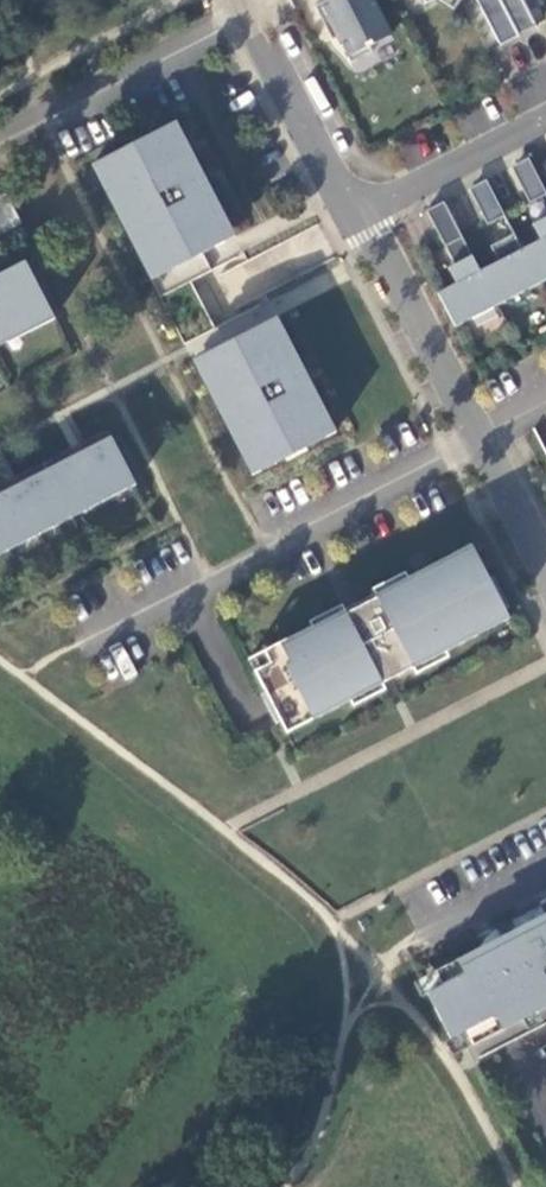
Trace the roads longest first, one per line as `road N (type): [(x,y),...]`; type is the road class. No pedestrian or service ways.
road 1 (tertiary): [(359,217),(477,442)]
road 2 (tertiary): [(252,0),(359,217)]
road 3 (residential): [(545,118),(359,217)]
road 4 (tertiary): [(477,442),(545,581)]

